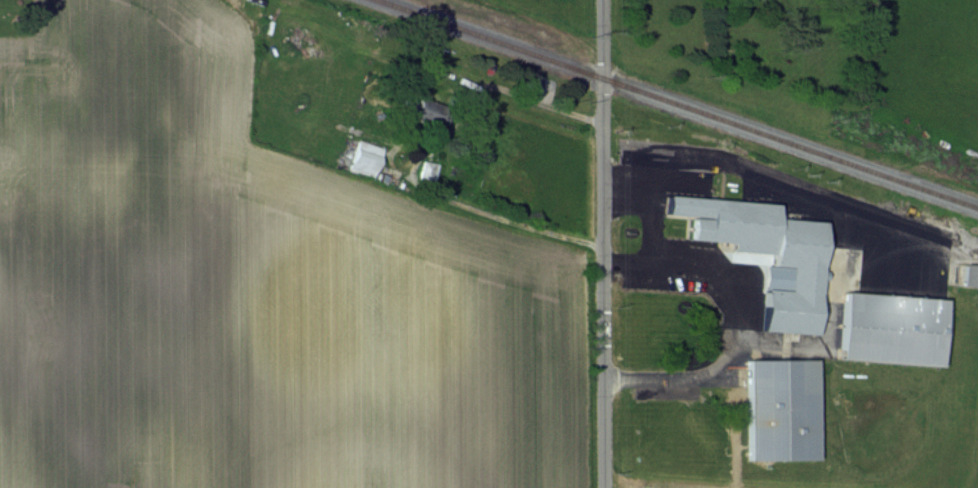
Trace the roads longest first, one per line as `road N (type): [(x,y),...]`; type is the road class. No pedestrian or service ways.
road 1 (residential): [(603,487),(602,0)]

